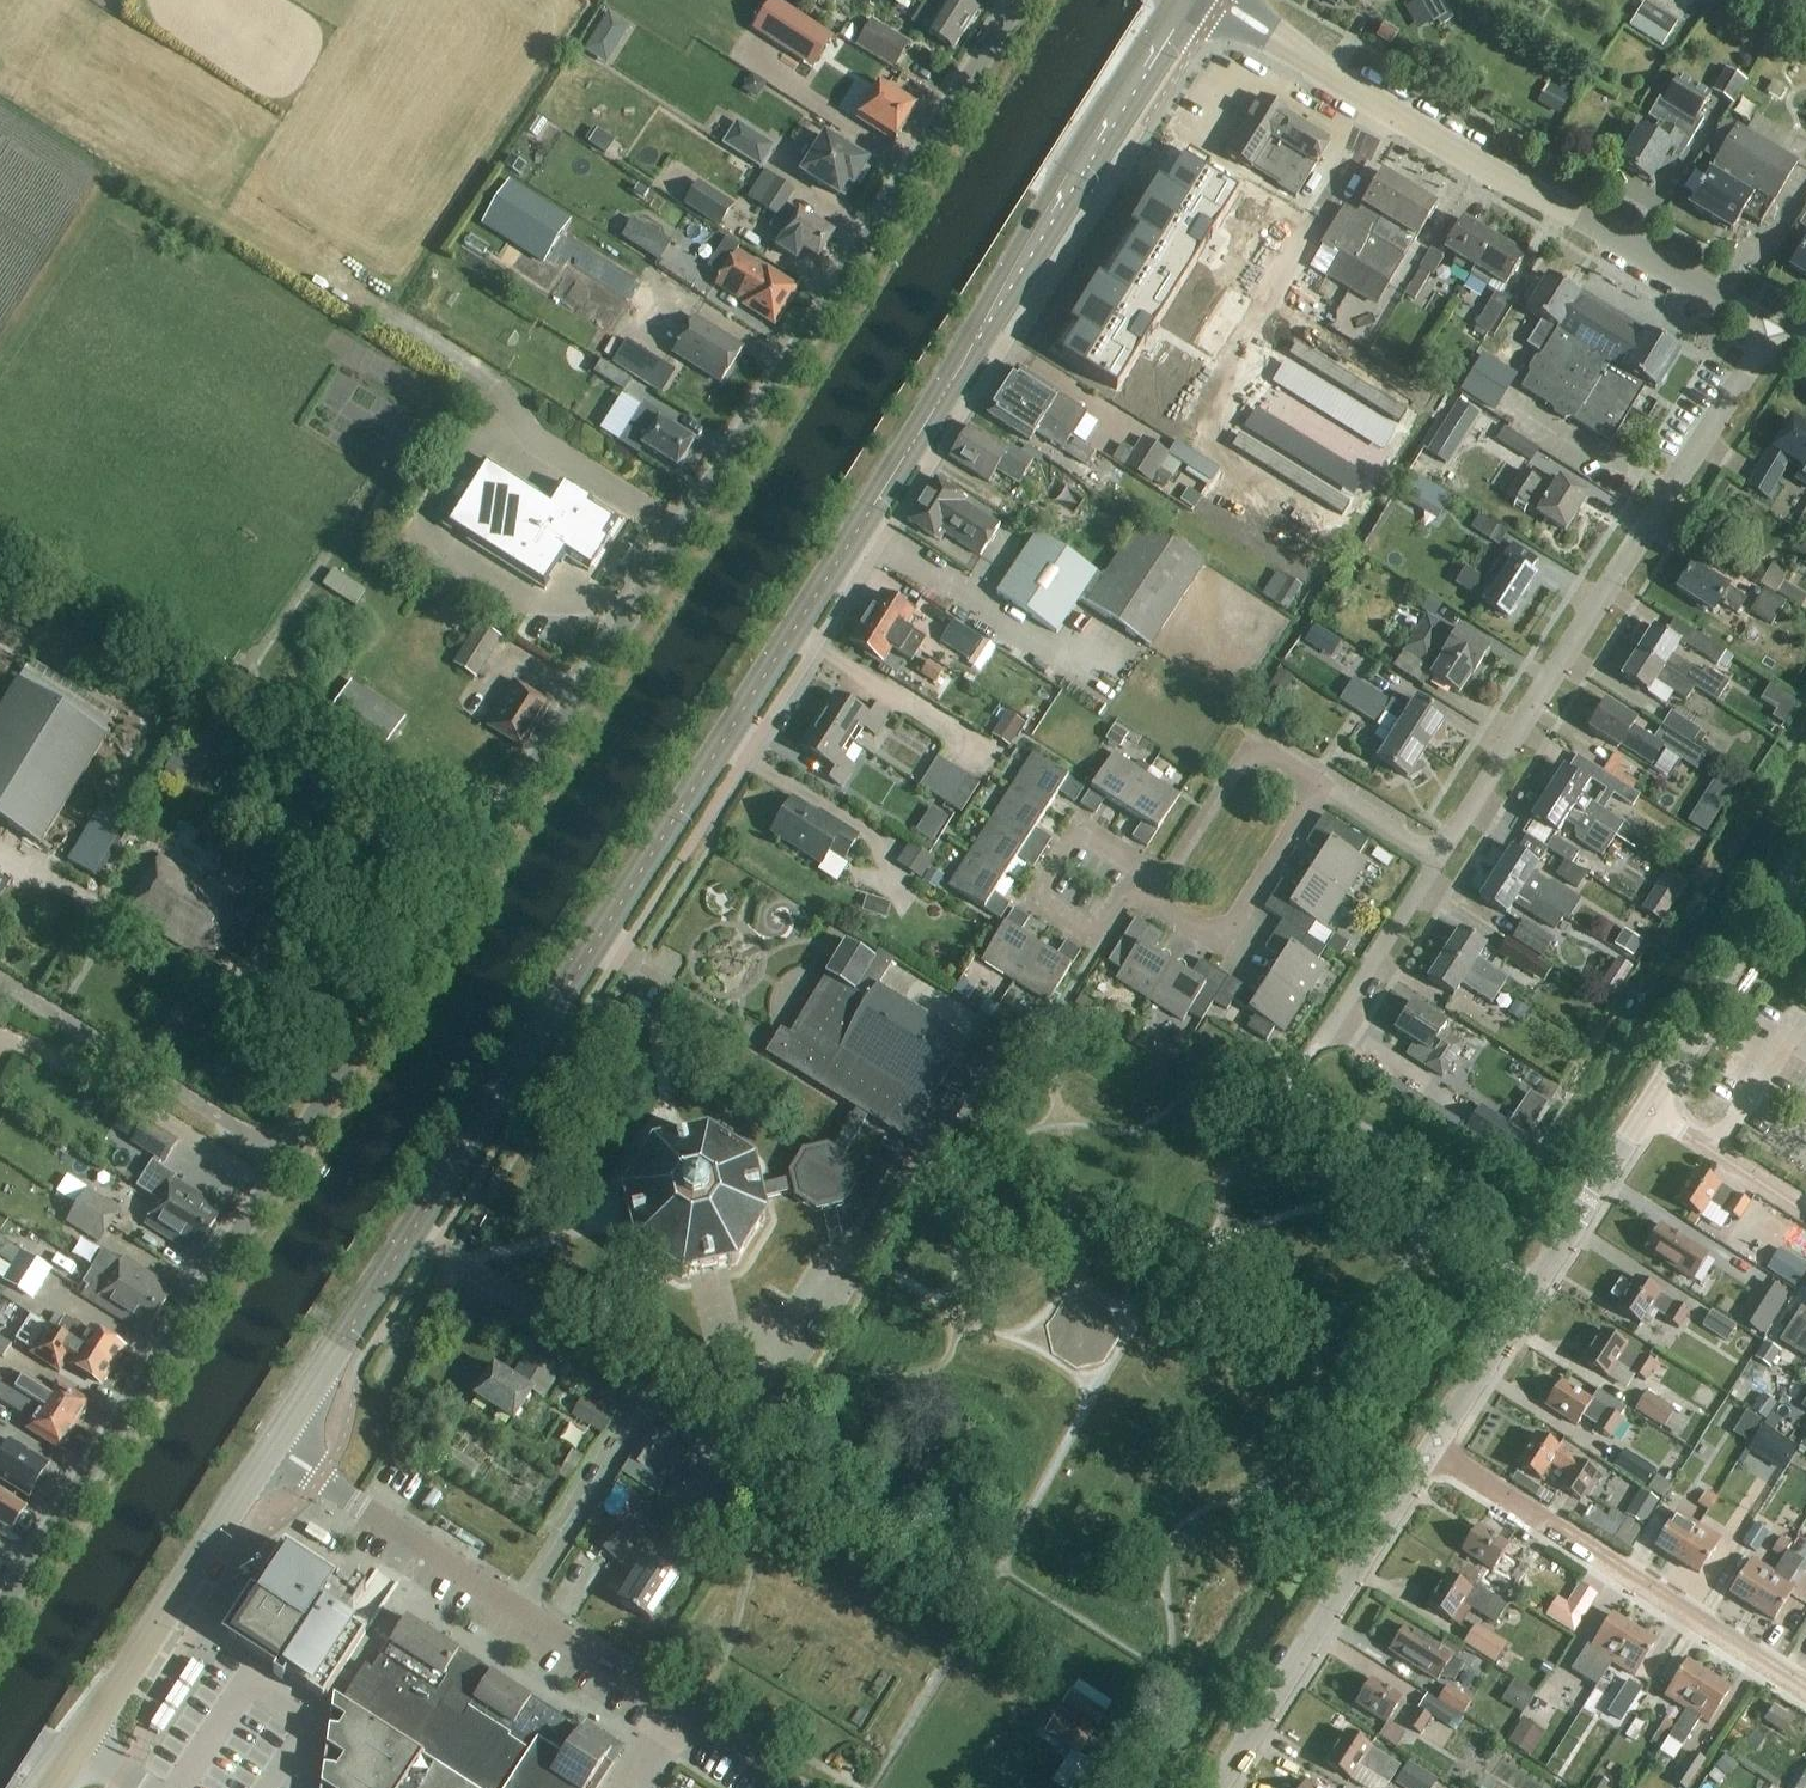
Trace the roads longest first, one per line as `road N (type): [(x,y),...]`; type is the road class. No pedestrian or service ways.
road 1 (unclassified): [(0,1611),(1015,0)]
road 2 (primary): [(273,1445),(1186,0)]
road 3 (residential): [(1438,857),(1767,329)]
road 4 (residential): [(790,1787),(273,1445)]
road 5 (residential): [(1805,1691),(1432,1447)]
road 6 (tertiary): [(1767,329),(1384,108)]
road 7 (unclassified): [(1212,1787),(1432,1447)]
road 8 (unclassified): [(1432,1447),(1648,1109)]
road 9 (primary): [(79,1746),(273,1445)]
road 10 (residential): [(1323,785),(1251,745),(1160,881),(1160,903),(1203,932),(1234,924)]
road 11 (unclassified): [(1648,1109),(1805,857)]
road 12 (residential): [(1238,353),(1384,108)]
road 13 (residential): [(1292,1086),(1438,857)]
road 14 (residential): [(1115,847),(1083,827),(1036,893),(1097,934),(1142,869)]
road 15 (tertiary): [(1384,108),(1218,0)]
road 16 (residential): [(1805,1211),(1648,1109)]
road 17 (residential): [(1234,924),(1323,785)]
road 18 (residential): [(1438,857),(1323,785)]

